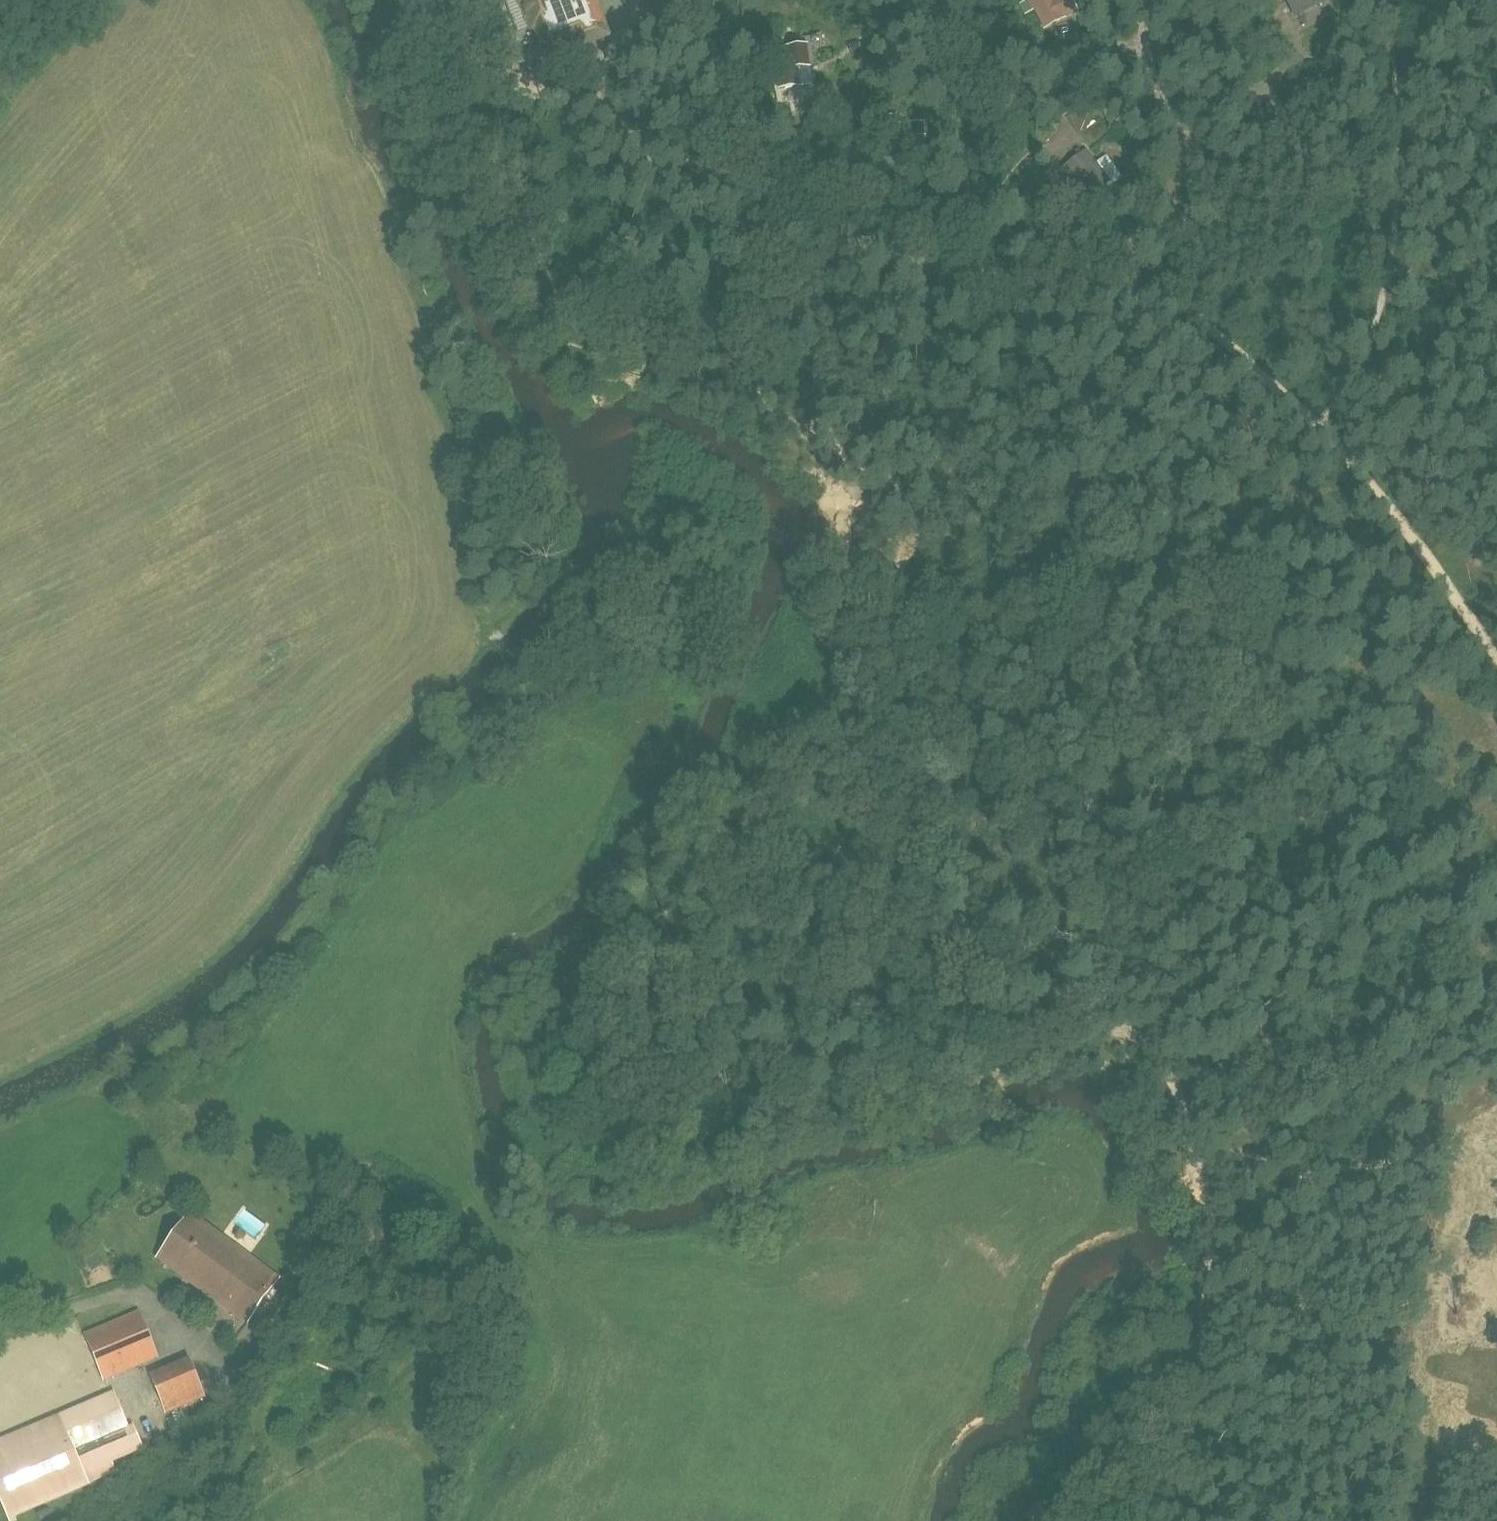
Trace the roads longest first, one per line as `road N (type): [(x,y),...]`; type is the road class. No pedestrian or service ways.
road 1 (track): [(1101,284),(931,267),(755,196),(592,116),(471,75),(442,55)]
road 2 (track): [(1376,0),(1376,346),(1349,378),(1299,412)]
road 3 (track): [(1138,0),(1171,183),(1101,284)]
road 4 (unclassified): [(0,1332),(132,1294)]

